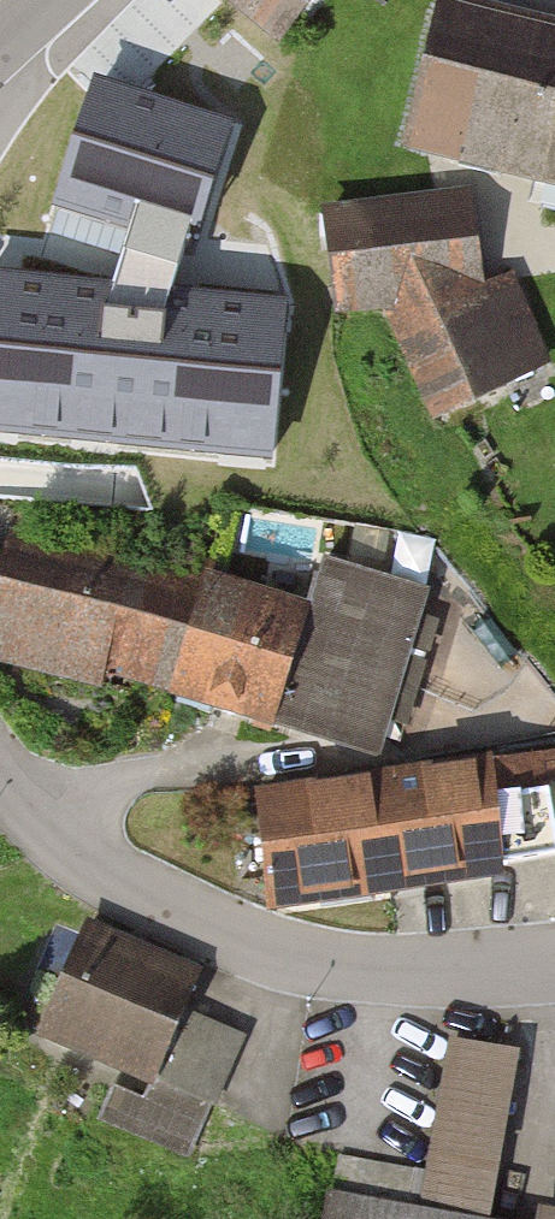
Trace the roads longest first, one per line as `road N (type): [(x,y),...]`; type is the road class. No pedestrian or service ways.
road 1 (residential): [(554,966),(294,966),(29,796),(0,753)]

